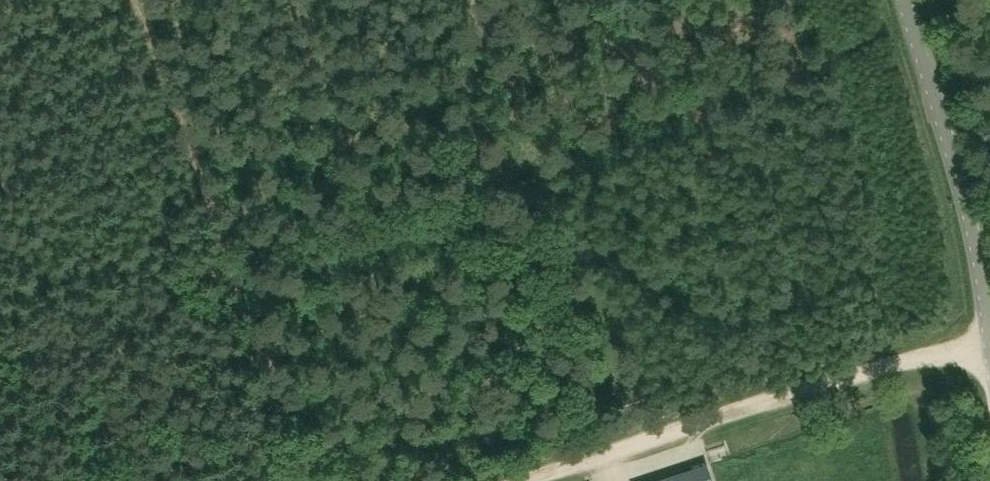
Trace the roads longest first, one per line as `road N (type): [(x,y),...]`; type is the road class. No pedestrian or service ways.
road 1 (track): [(529,480),(989,332)]
road 2 (unclassified): [(989,327),(968,214),(905,0)]

